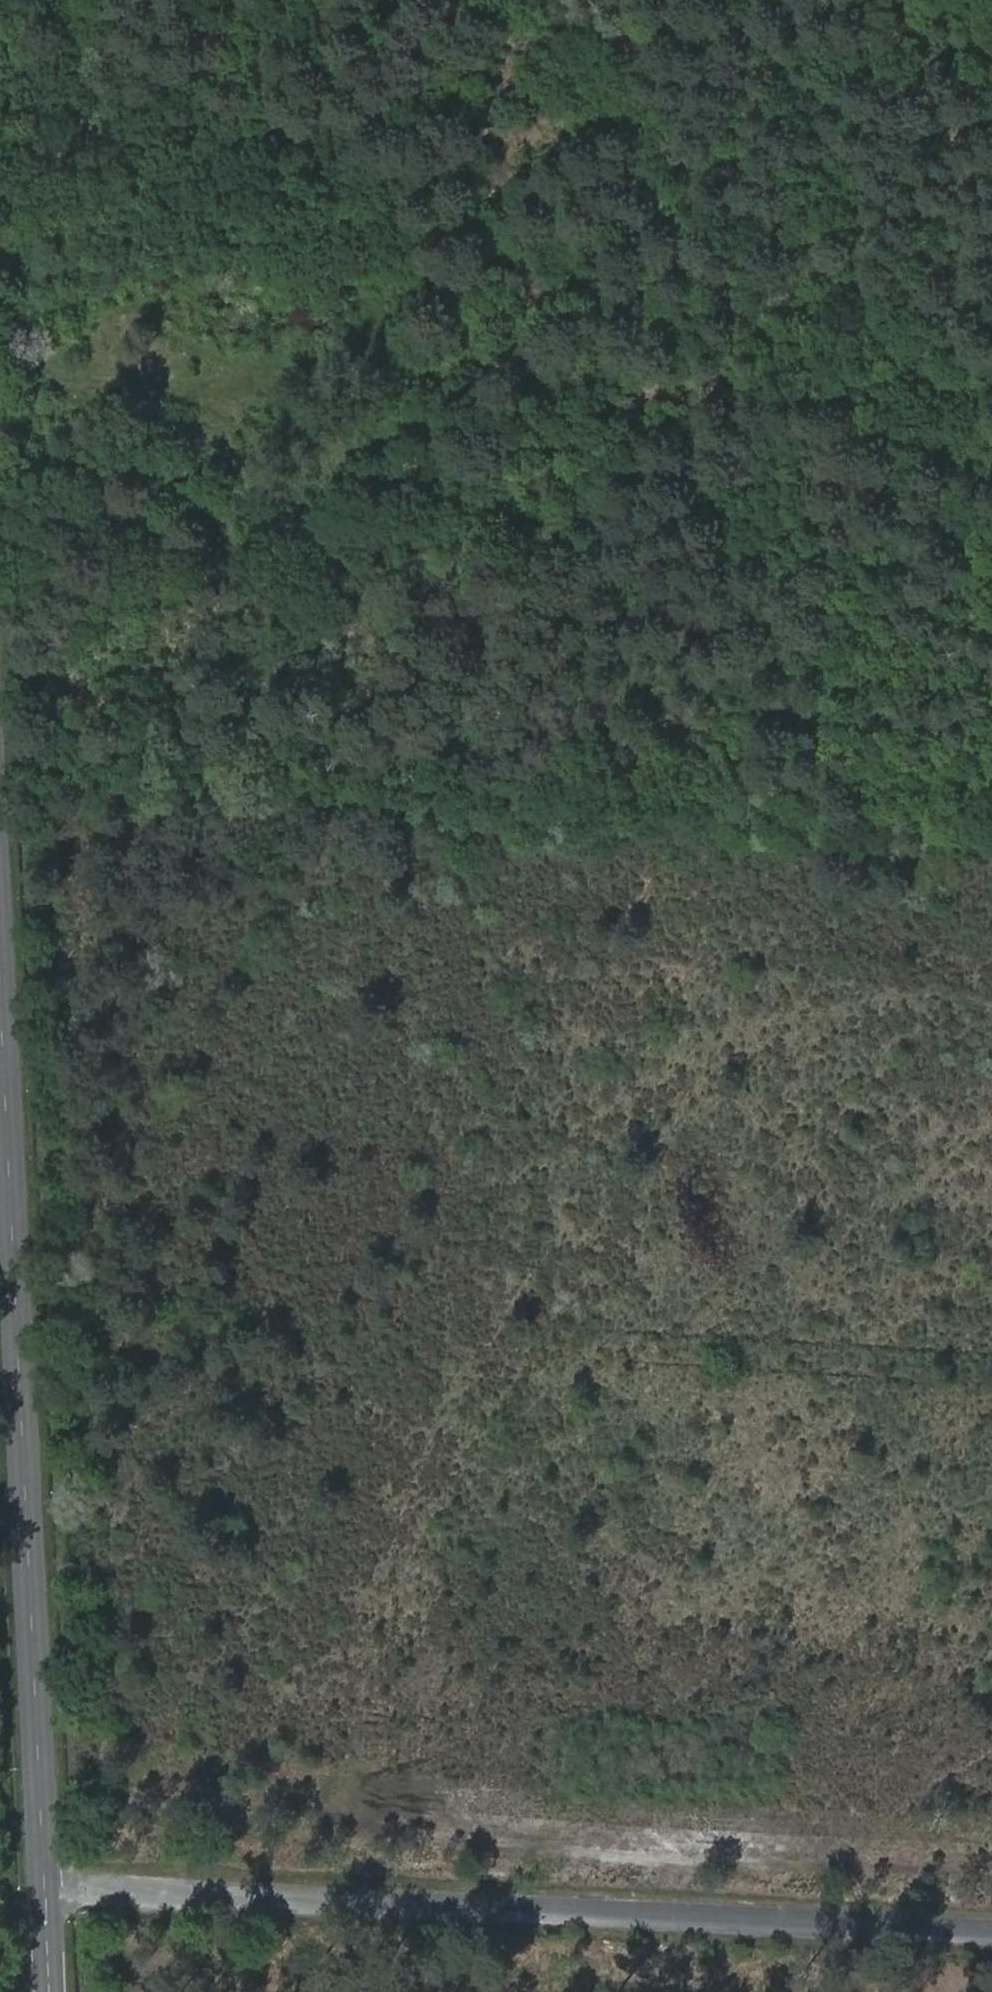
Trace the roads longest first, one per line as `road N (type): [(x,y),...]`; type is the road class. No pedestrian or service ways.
road 1 (unclassified): [(44,1886),(991,1933)]
road 2 (secondary): [(44,1886),(0,987)]

